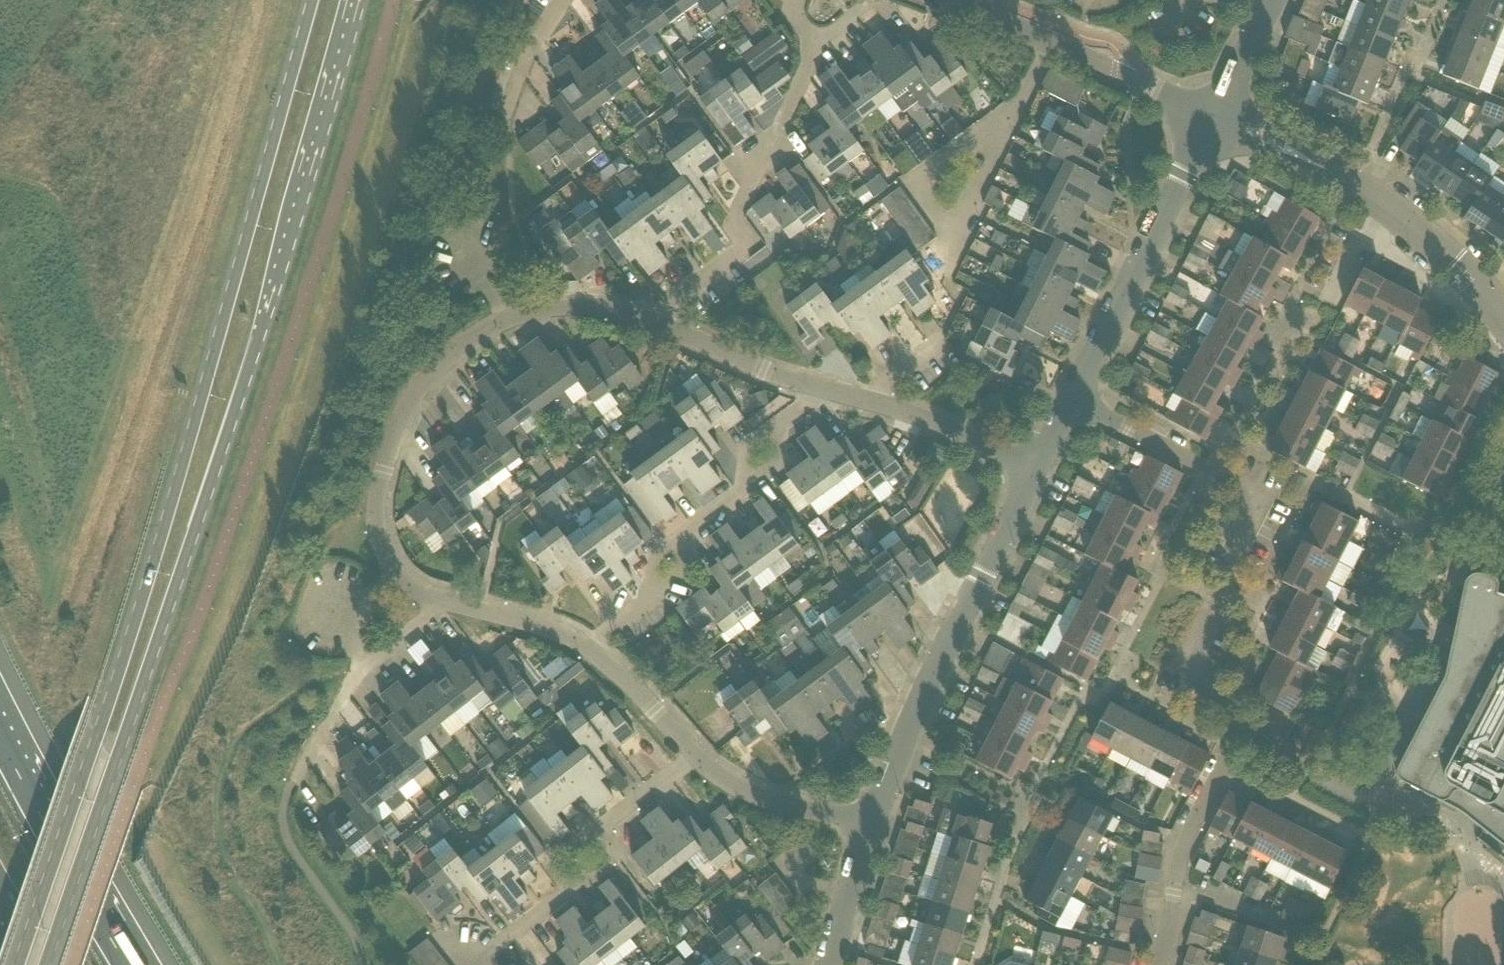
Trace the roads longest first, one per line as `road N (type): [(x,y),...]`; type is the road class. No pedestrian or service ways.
road 1 (primary): [(47,964),(263,328),(359,0)]
road 2 (primary): [(313,0),(103,722),(19,964)]
road 3 (residential): [(1159,964),(1188,834),(1248,717),(1172,678),(1264,500),(1072,400)]
road 4 (residential): [(447,601),(399,576),(384,546),(376,494),(394,433),(425,380),(472,339),(533,311),(597,307),(646,318),(824,391)]
road 5 (residential): [(876,825),(1035,473)]
road 6 (residential): [(1503,317),(1455,260),(1354,185),(1215,115)]
road 7 (residential): [(1072,400),(1215,115)]
road 8 (residential): [(698,751),(608,825),(607,861),(480,958)]
road 9 (residential): [(1215,115),(949,0)]
road 10 (motorway): [(135,964),(0,730)]
road 11 (residential): [(297,776),(366,666),(447,601)]
road 12 (residential): [(824,391),(951,424),(1035,473)]
road 13 (residential): [(682,535),(748,488),(752,450),(824,391)]
road 14 (residential): [(876,825),(739,792),(698,751)]
road 15 (residential): [(698,751),(586,644)]
road 16 (residential): [(828,964),(876,825)]
road 17 (residential): [(586,644),(537,622),(447,601)]
road 18 (residential): [(1215,115),(1273,0)]
road 19 (residential): [(508,113),(538,35),(564,0)]

